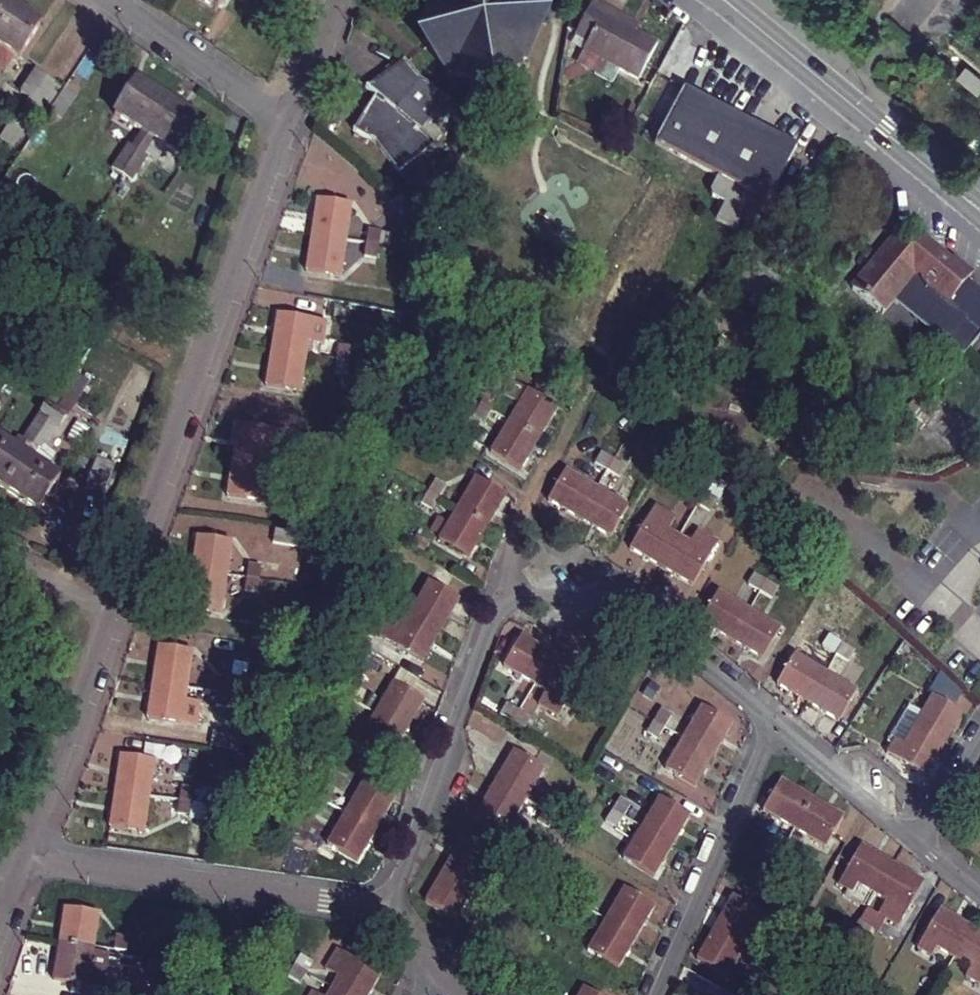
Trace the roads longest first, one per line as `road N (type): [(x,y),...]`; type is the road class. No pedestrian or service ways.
road 1 (residential): [(771,722),(664,641),(629,598),(571,556),(527,542),(507,561),(389,915)]
road 2 (residential): [(115,609),(289,124)]
road 3 (residential): [(26,858),(389,915)]
road 4 (secondary): [(979,209),(737,11)]
road 5 (residential): [(648,994),(771,722)]
road 6 (residential): [(979,892),(771,722)]
road 7 (residential): [(26,858),(115,609)]
road 8 (residential): [(113,0),(289,124)]
road 9 (residential): [(289,124),(335,0)]
road 10 (residential): [(0,561),(115,609)]

